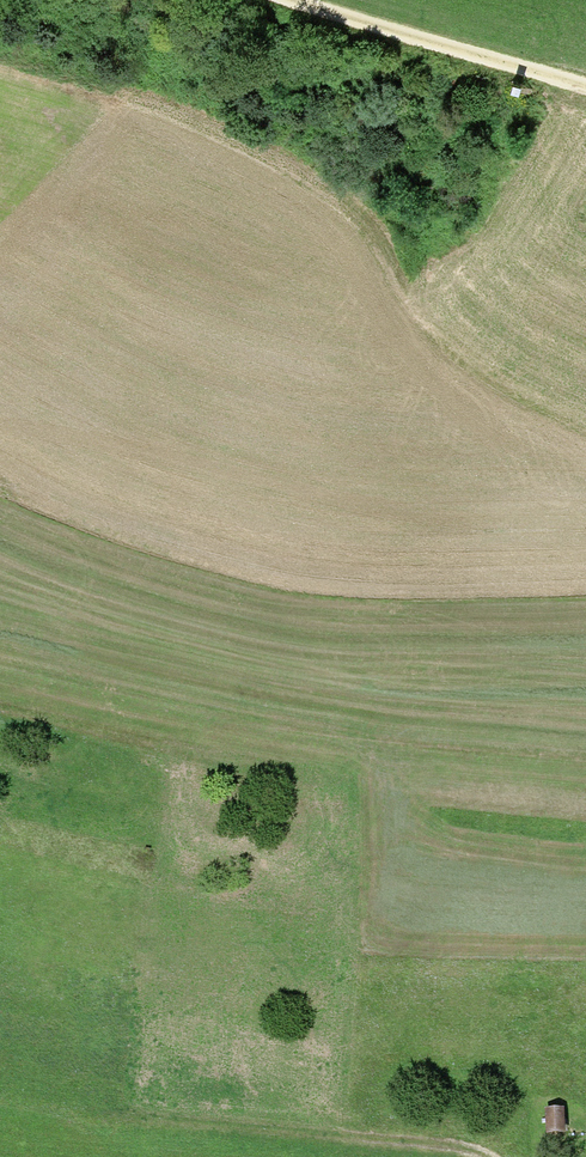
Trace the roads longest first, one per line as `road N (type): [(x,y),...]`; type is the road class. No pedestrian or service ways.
road 1 (track): [(0,497),(178,566),(386,610),(585,600)]
road 2 (track): [(154,1117),(472,1156)]
road 3 (track): [(585,91),(280,0)]

